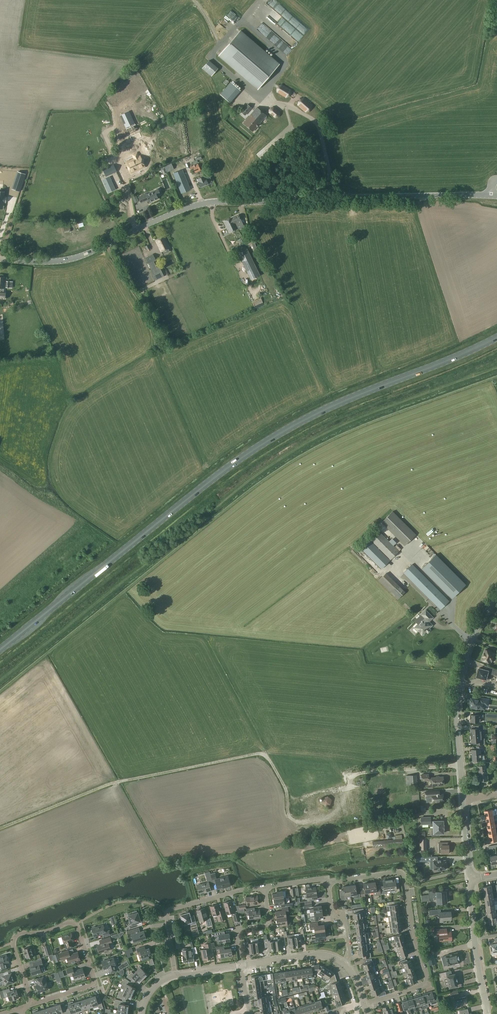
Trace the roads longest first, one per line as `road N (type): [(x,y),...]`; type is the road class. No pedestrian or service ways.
road 1 (primary): [(0,649),(258,446),(496,337)]
road 2 (tertiary): [(492,195),(204,204),(83,256),(0,258)]
road 3 (residential): [(364,1003),(427,983),(404,876),(328,880)]
road 4 (residential): [(463,801),(459,684),(471,637),(496,595)]
road 5 (residential): [(31,1004),(12,943),(18,933),(76,924),(95,983)]
road 6 (residential): [(264,887),(171,909),(175,974)]

